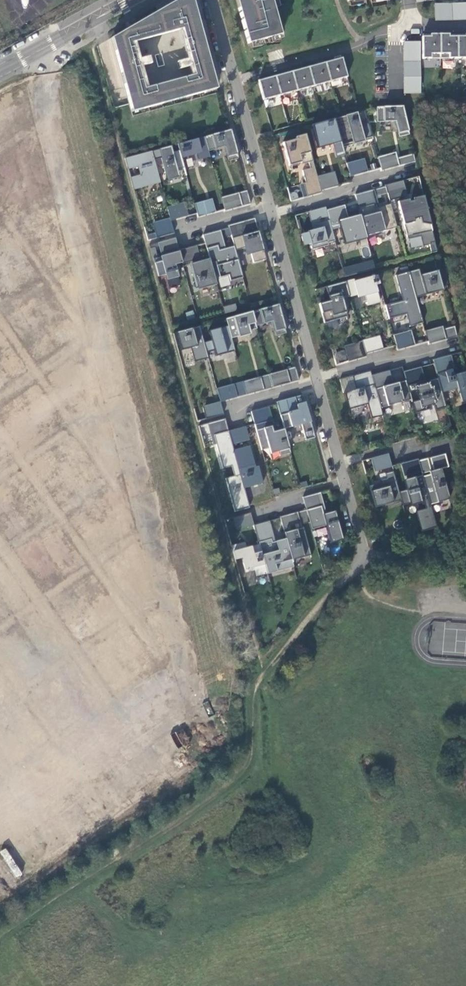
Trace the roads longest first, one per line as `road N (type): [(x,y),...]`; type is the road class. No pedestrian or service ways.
road 1 (residential): [(235,78),(409,27),(465,27)]
road 2 (residential): [(269,207),(315,381)]
road 3 (tertiary): [(133,0),(0,71)]
road 4 (residential): [(269,207),(412,174)]
road 5 (residential): [(315,381),(457,349)]
road 6 (residential): [(235,78),(269,207)]

